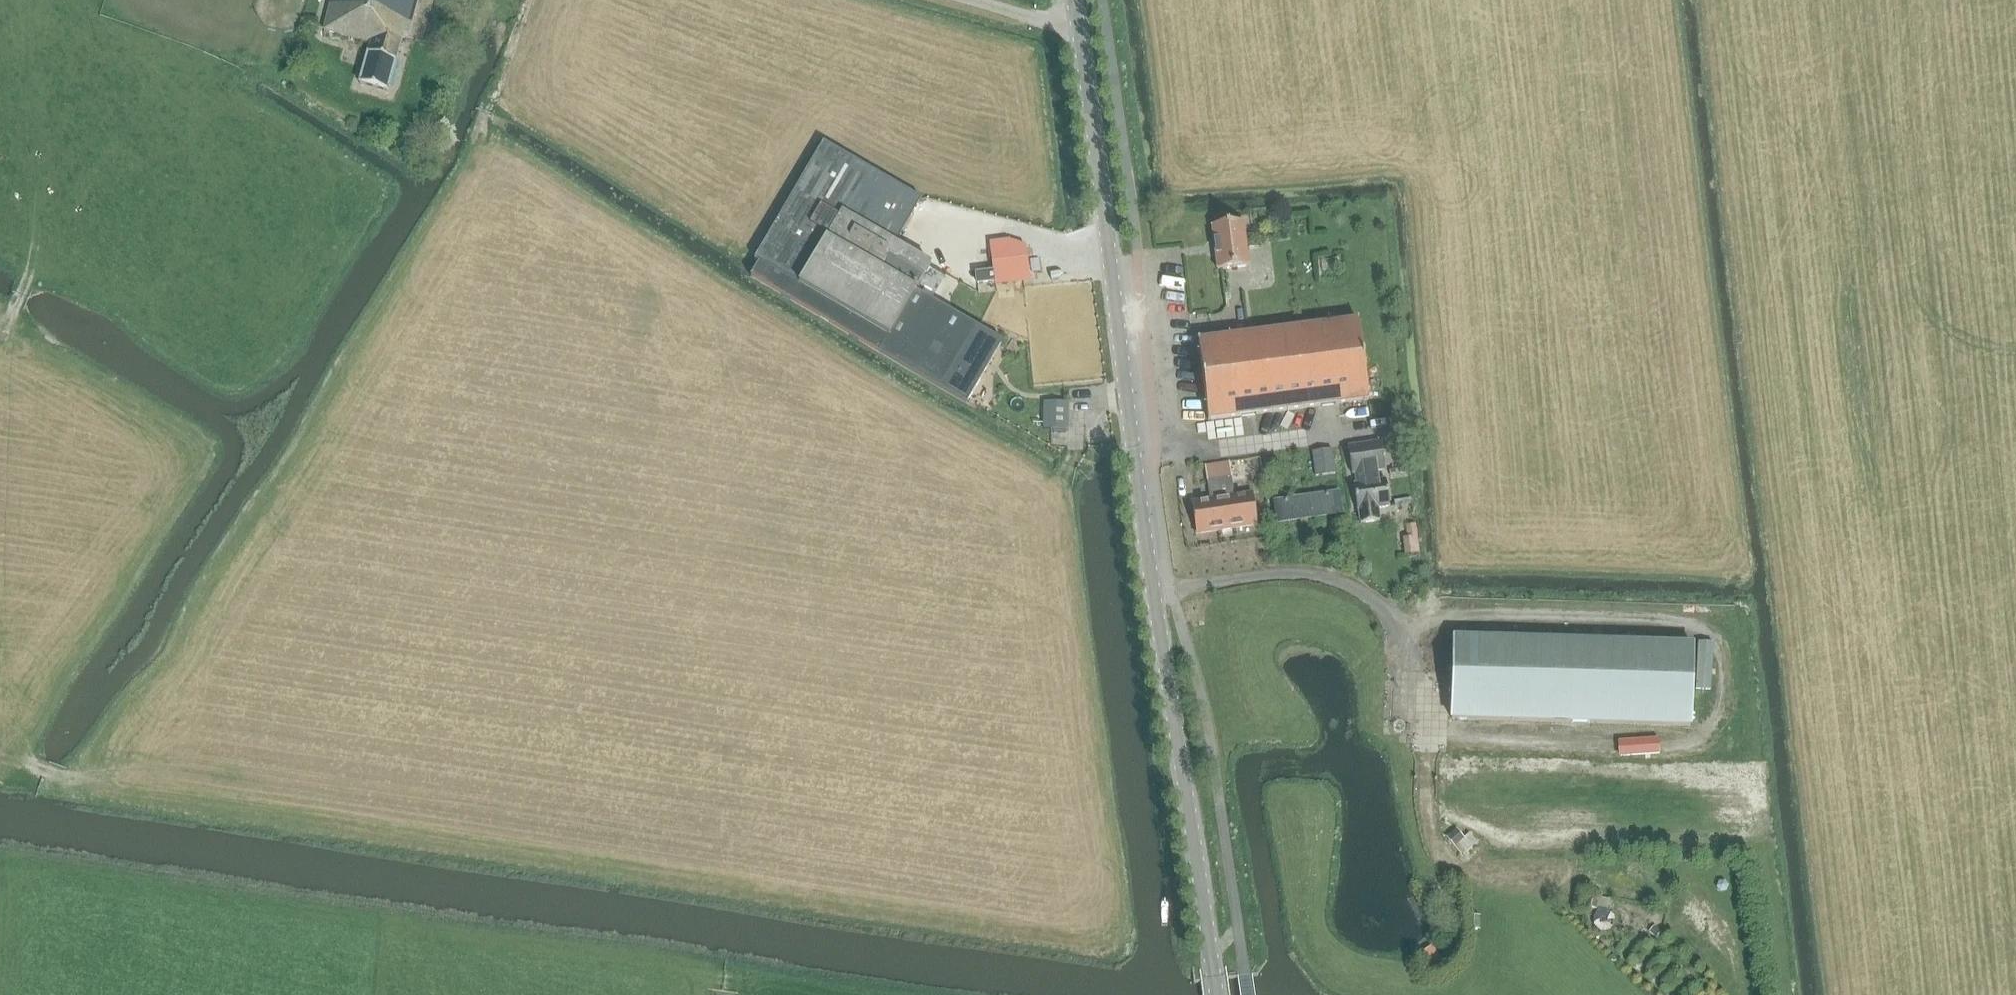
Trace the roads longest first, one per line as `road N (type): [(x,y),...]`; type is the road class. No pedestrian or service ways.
road 1 (unclassified): [(1215,994),(1070,0)]

